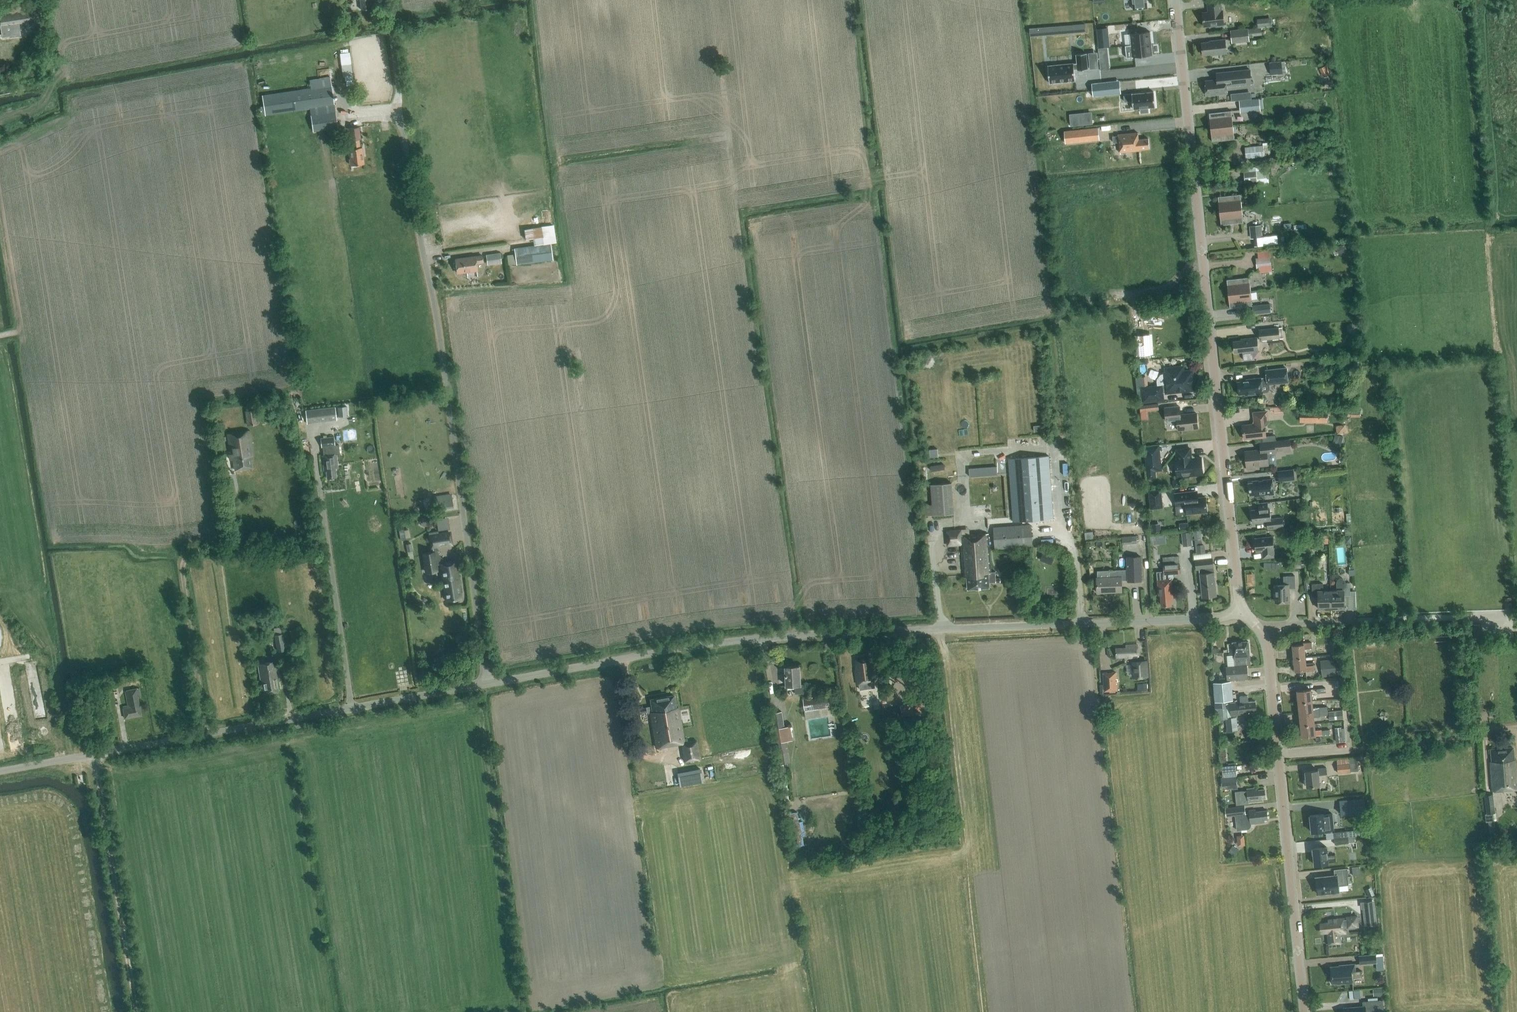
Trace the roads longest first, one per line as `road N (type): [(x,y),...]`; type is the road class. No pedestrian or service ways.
road 1 (unclassified): [(486,683),(768,636),(1213,619),(1243,610)]
road 2 (unclassified): [(486,683),(391,24)]
road 3 (tertiary): [(1243,610),(1175,0)]
road 4 (unclassified): [(0,772),(486,683)]
road 5 (track): [(206,735),(182,560),(222,542),(216,466)]
road 6 (track): [(134,1011),(93,755)]
road 7 (tertiary): [(1304,1011),(1279,757)]
road 8 (residential): [(1260,629),(1484,615)]
road 9 (residential): [(1279,757),(1474,734)]
road 10 (tertiary): [(1279,757),(1260,629)]

